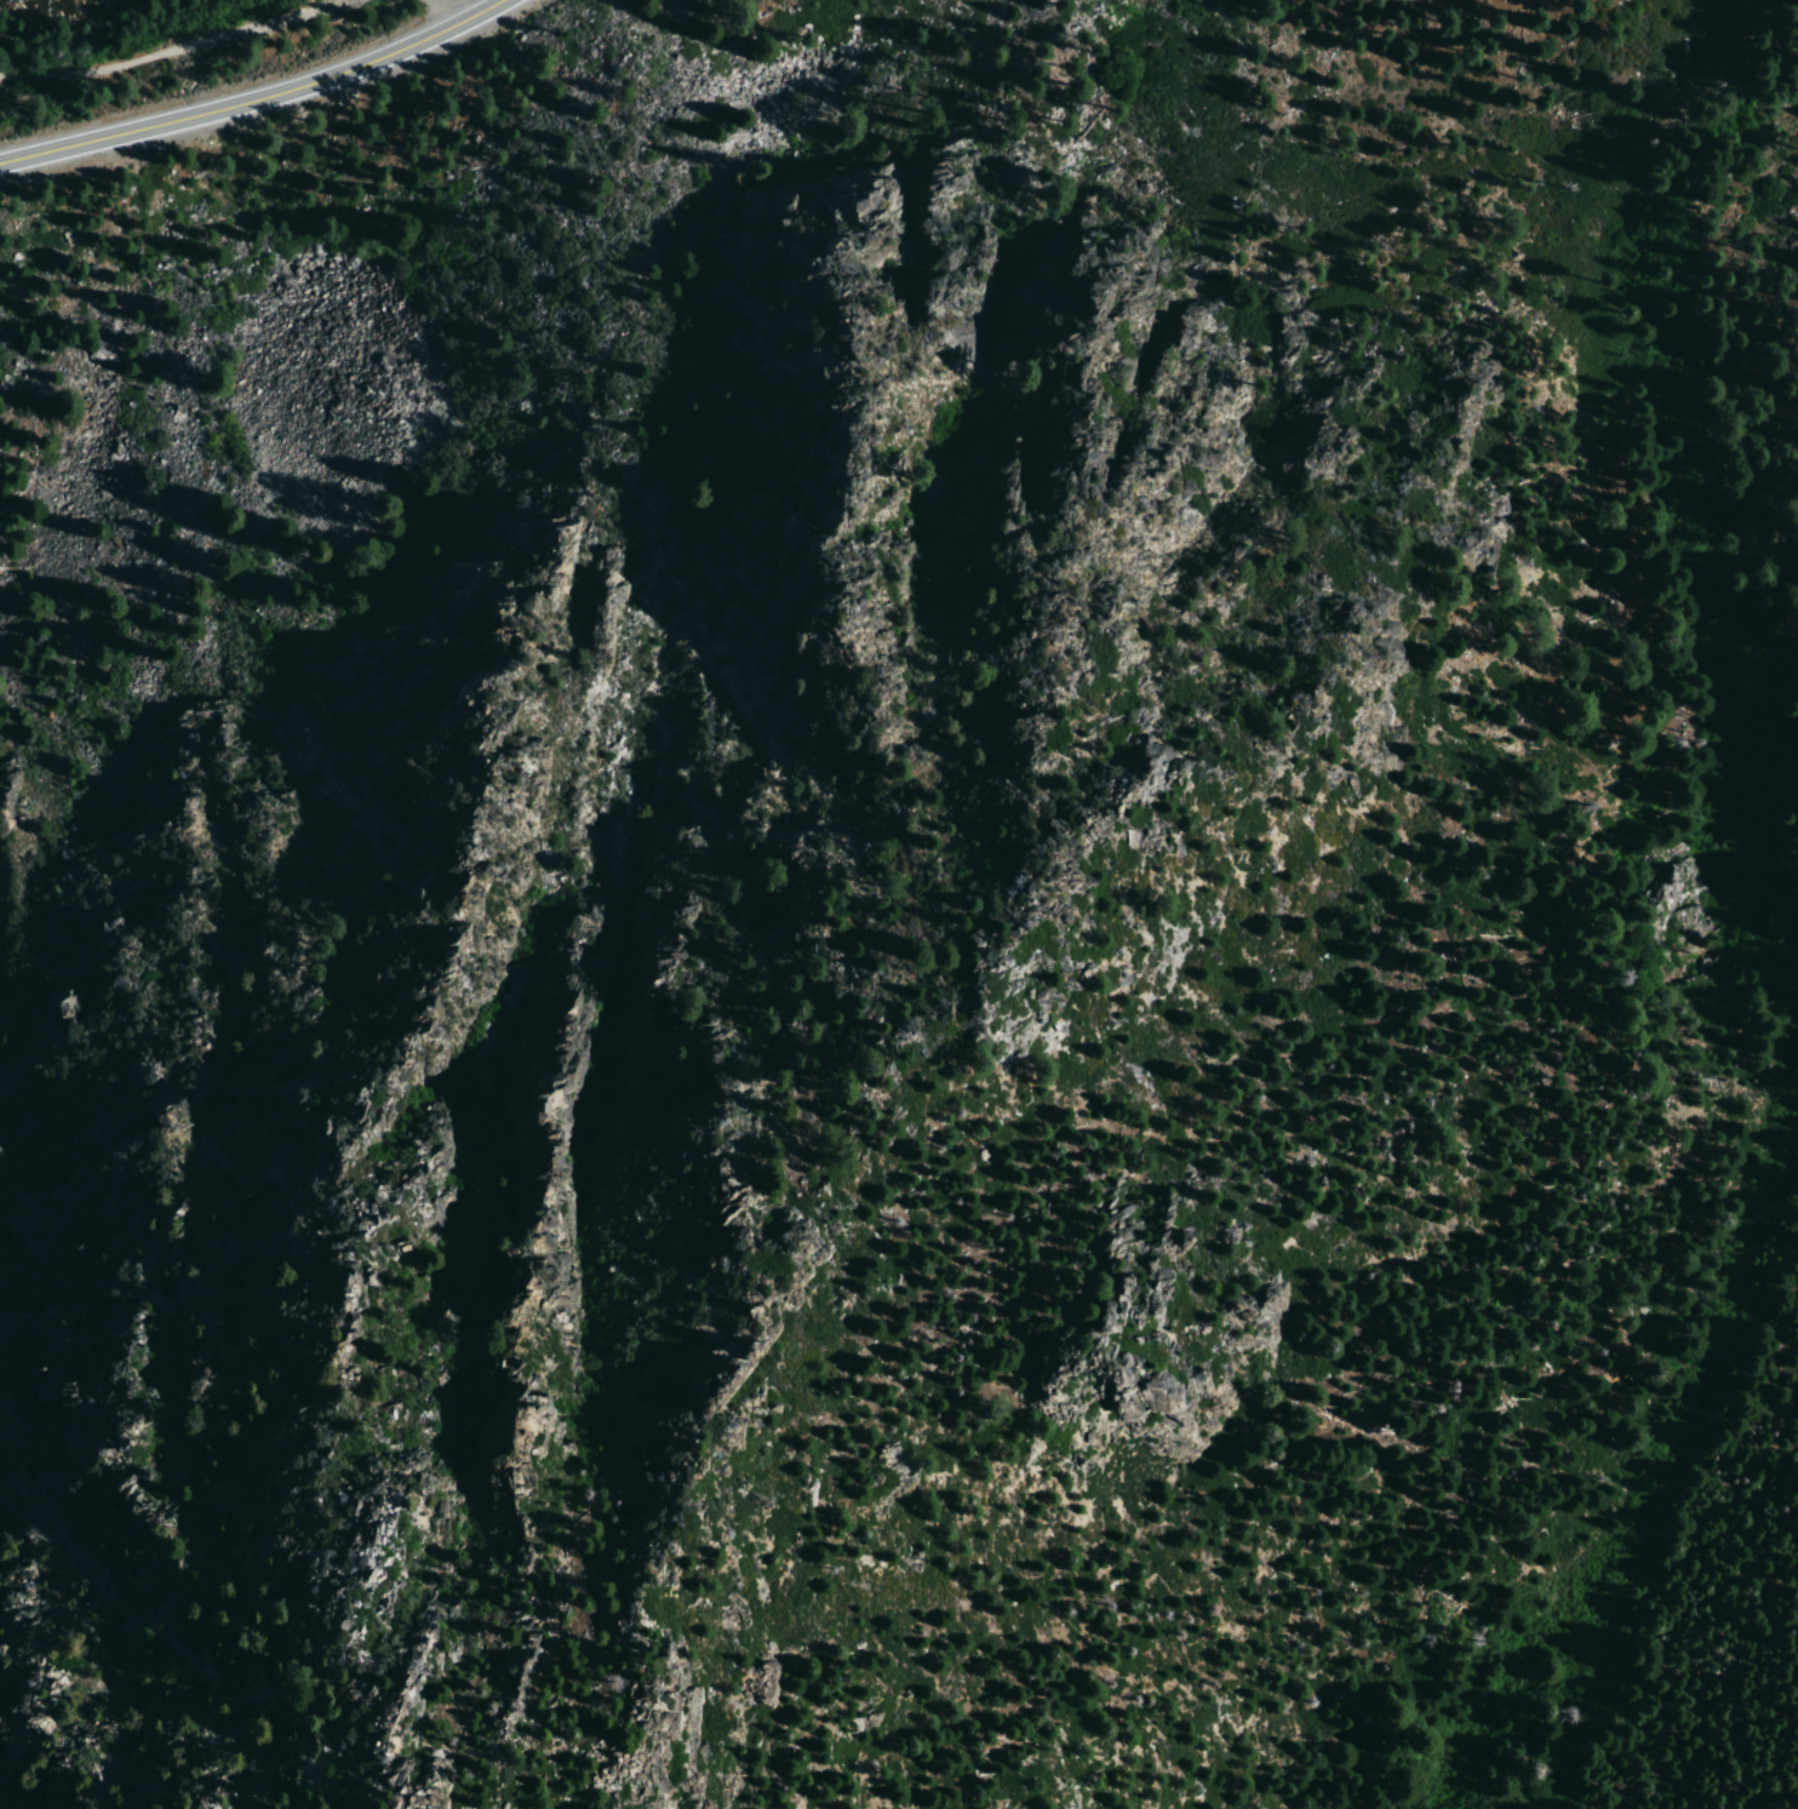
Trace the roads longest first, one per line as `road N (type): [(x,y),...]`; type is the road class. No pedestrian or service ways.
road 1 (primary): [(0,161),(269,97),(399,50),(500,0)]
road 2 (track): [(0,76),(114,69),(358,0)]

